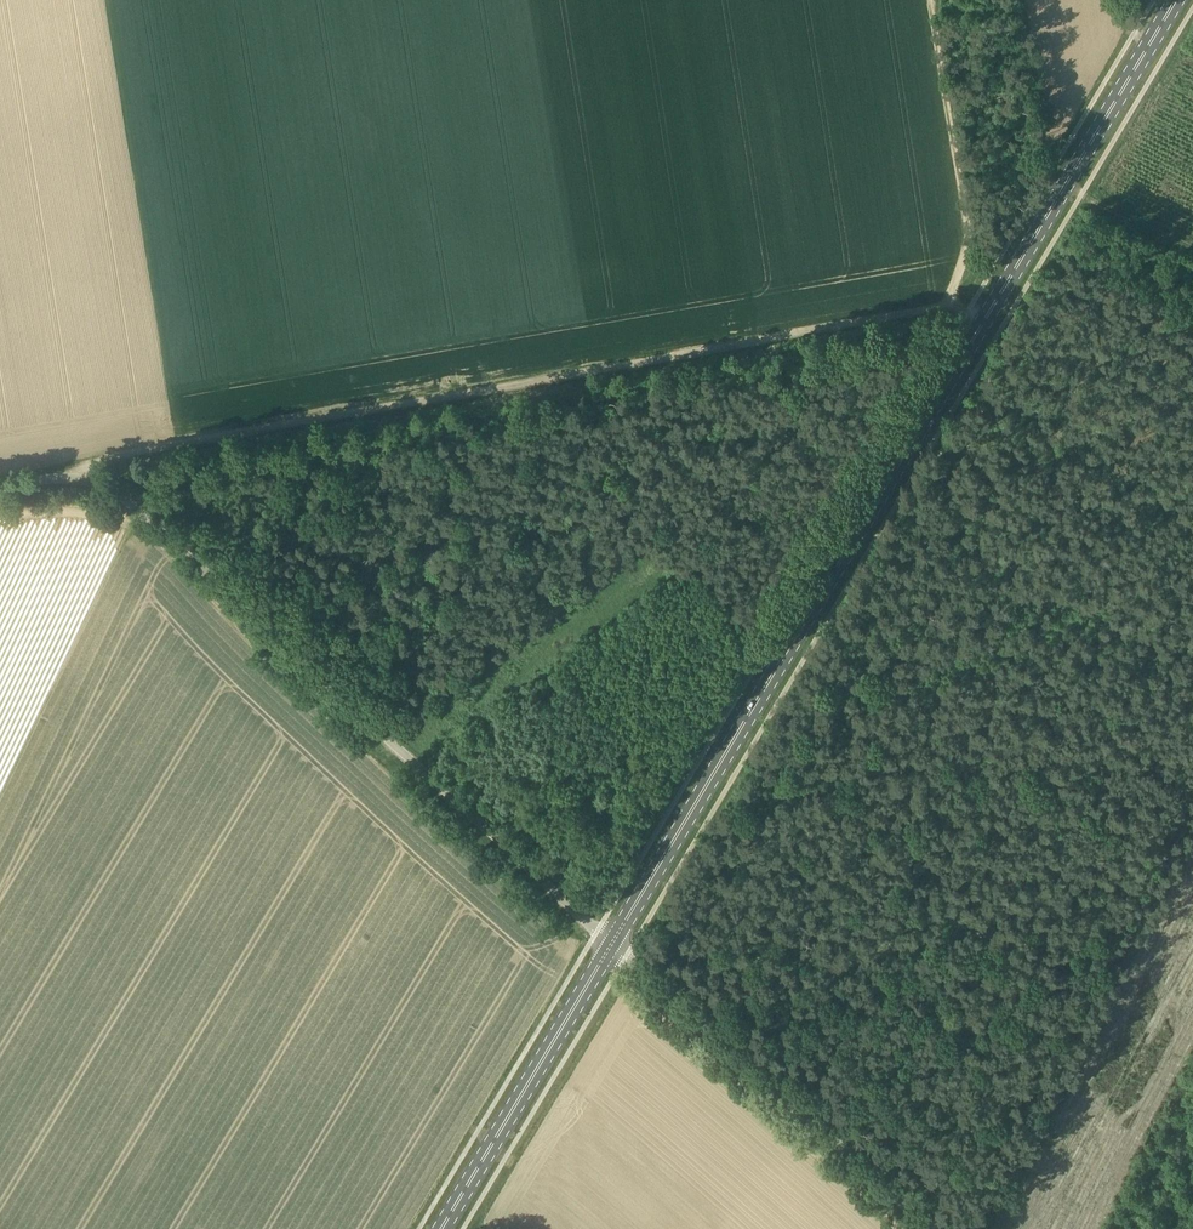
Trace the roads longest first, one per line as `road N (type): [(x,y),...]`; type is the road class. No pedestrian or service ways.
road 1 (primary): [(612,944),(1176,0)]
road 2 (track): [(946,305),(150,448),(100,465),(85,479)]
road 3 (unclassified): [(0,486),(69,478),(119,494),(597,932)]
road 4 (unclassified): [(932,1228),(612,944)]
road 5 (primary): [(442,1228),(612,944)]
road 6 (track): [(935,0),(972,247),(969,270),(946,305)]
road 7 (track): [(1192,248),(1065,186)]

